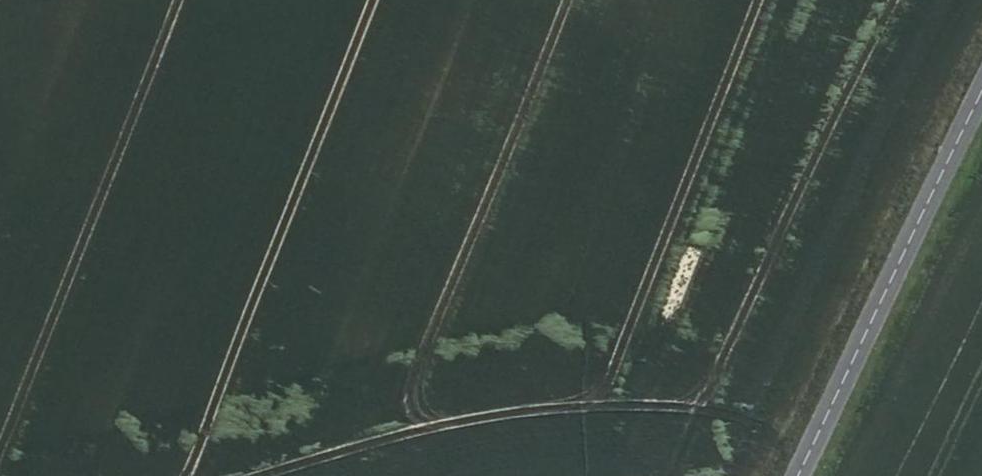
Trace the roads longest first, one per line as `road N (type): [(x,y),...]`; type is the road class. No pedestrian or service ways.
road 1 (tertiary): [(791,475),(981,88)]

